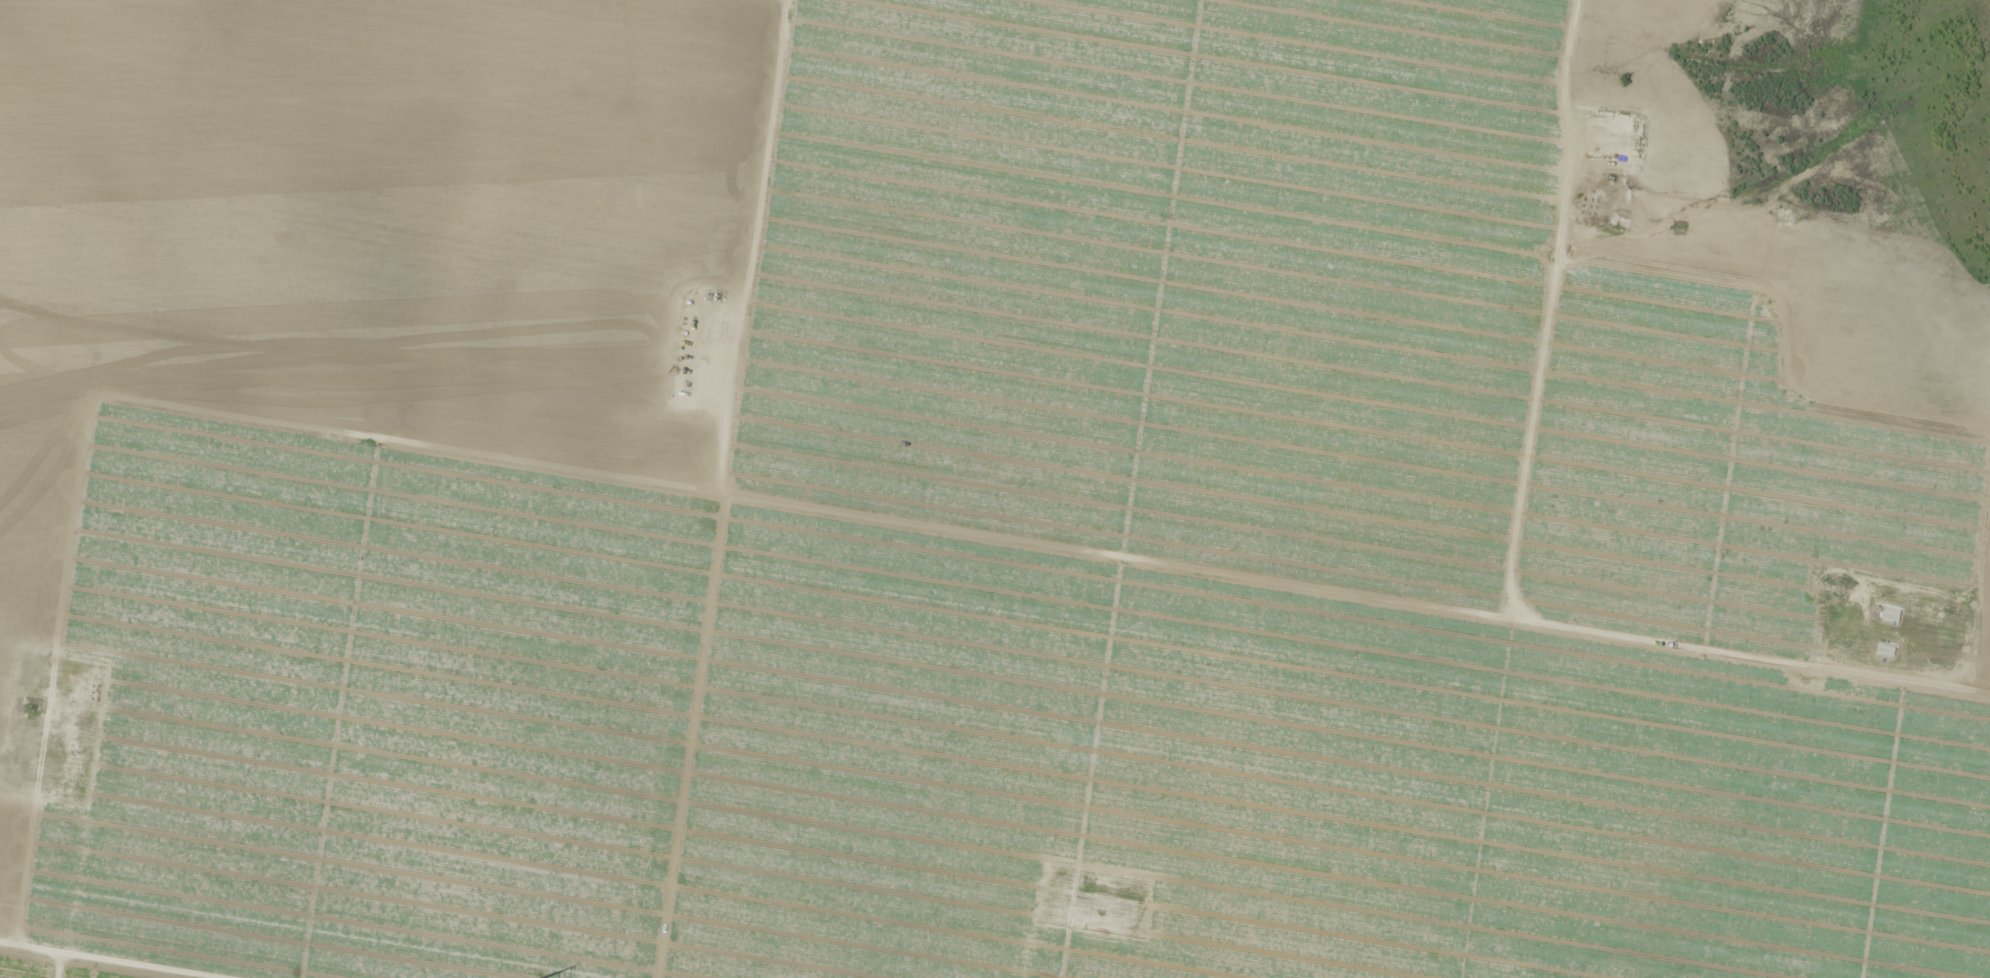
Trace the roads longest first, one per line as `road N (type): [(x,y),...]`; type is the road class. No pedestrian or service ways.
road 1 (residential): [(520,0),(361,977)]

